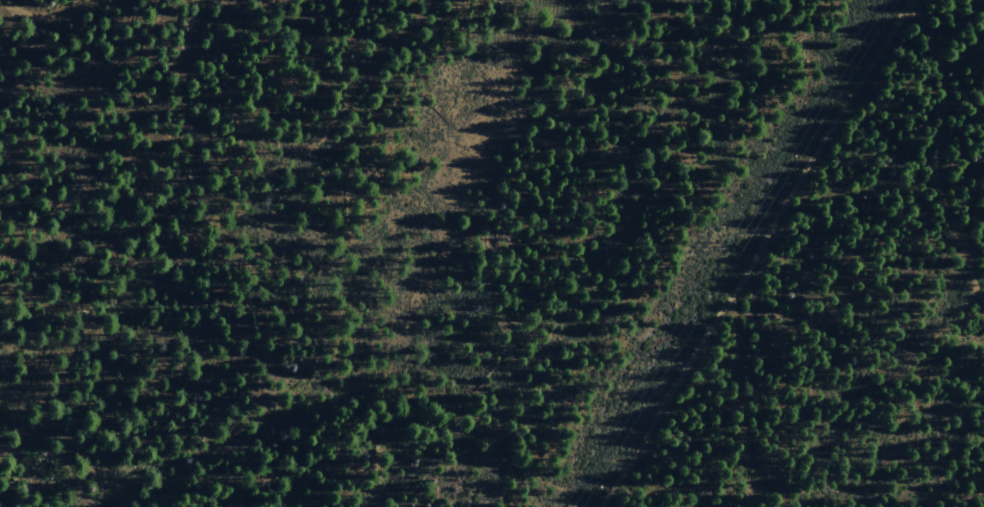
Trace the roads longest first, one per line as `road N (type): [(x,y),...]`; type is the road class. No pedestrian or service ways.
road 1 (track): [(611,506),(775,247),(830,141),(925,0)]
road 2 (track): [(911,0),(949,89),(935,136),(935,177),(983,300)]

